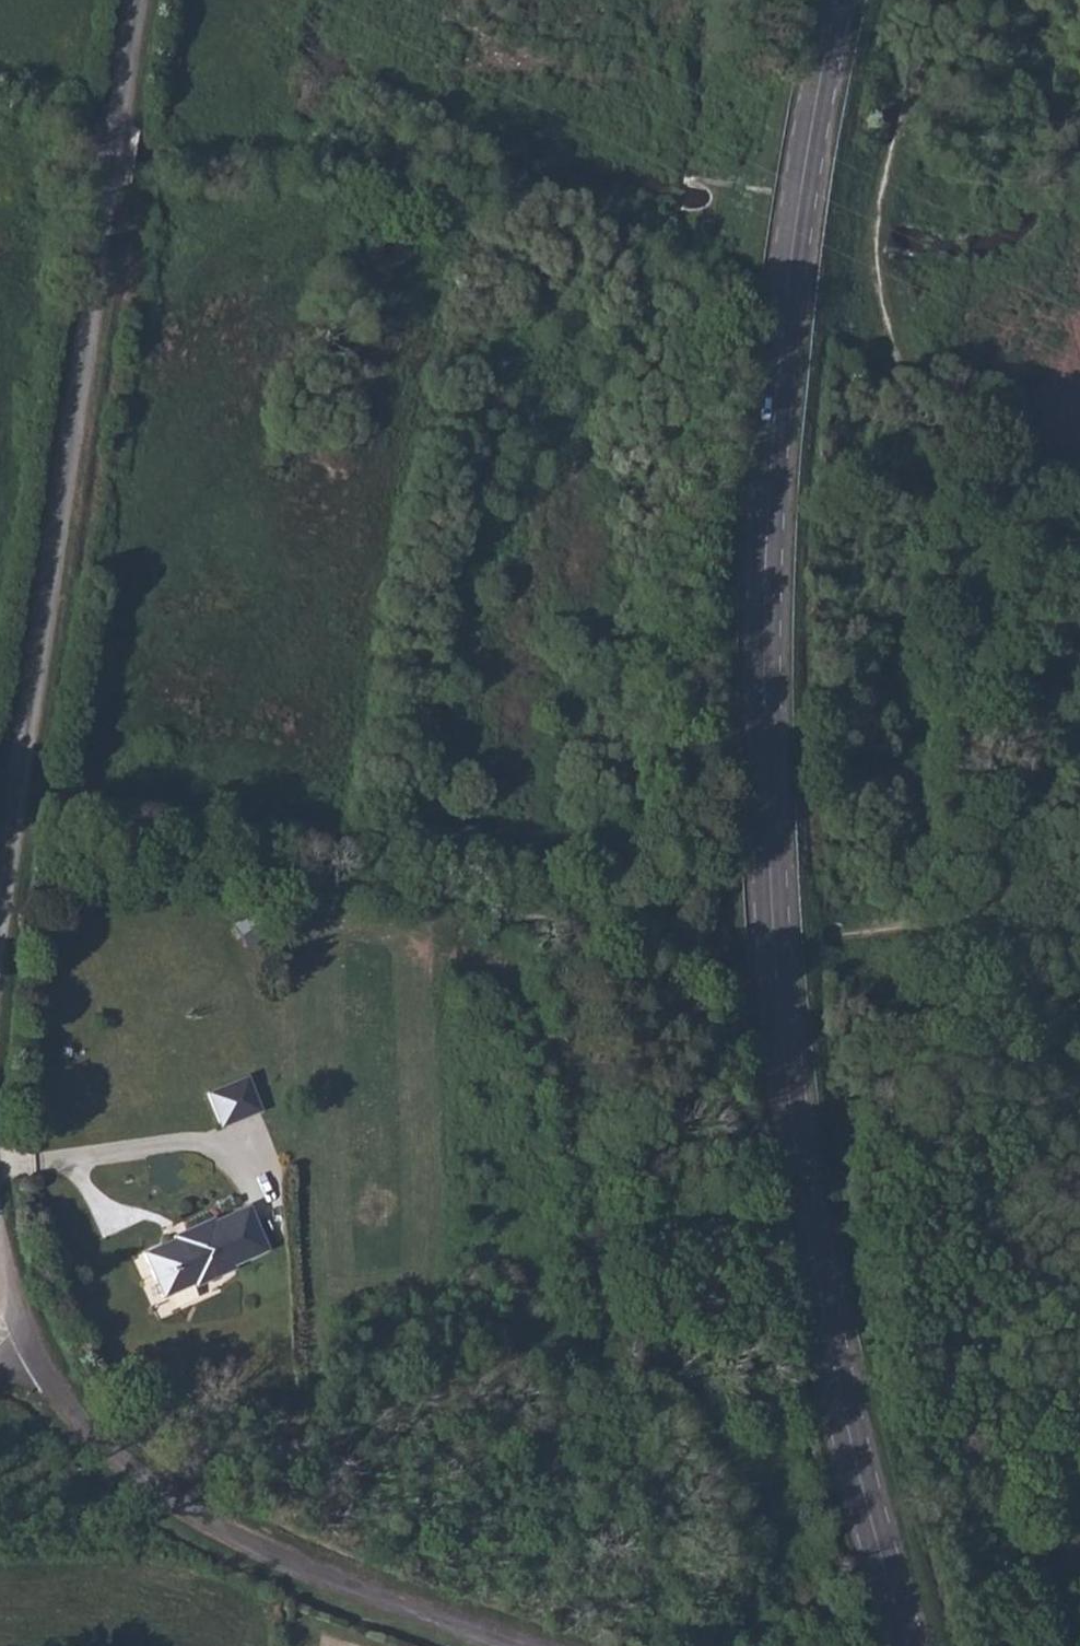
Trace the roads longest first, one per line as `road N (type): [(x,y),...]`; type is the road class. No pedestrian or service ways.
road 1 (secondary): [(909,1645),(822,1314),(777,1041),(763,801),(773,448),(790,269),(839,0)]
road 2 (unclassified): [(136,0),(0,948)]
road 3 (unclassified): [(37,1358),(118,1462),(209,1528),(520,1645)]

